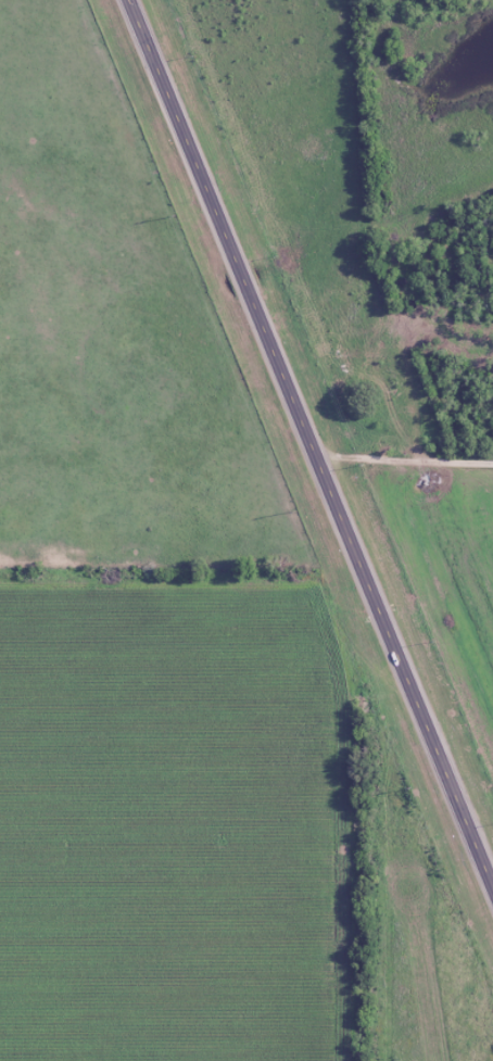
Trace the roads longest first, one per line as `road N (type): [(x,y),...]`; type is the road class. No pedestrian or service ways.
road 1 (primary): [(492,889),(129,0)]

